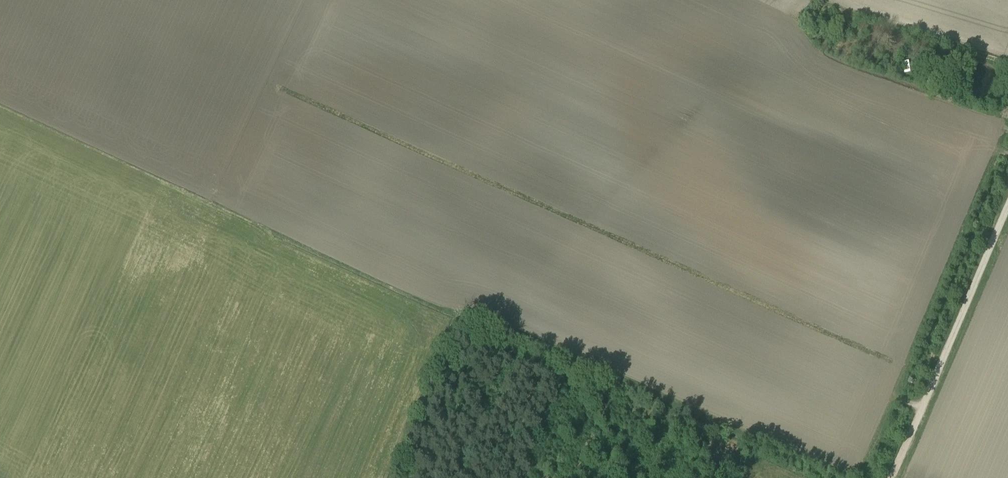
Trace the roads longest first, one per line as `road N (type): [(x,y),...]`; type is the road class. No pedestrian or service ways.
road 1 (track): [(888,477),(1007,204)]

